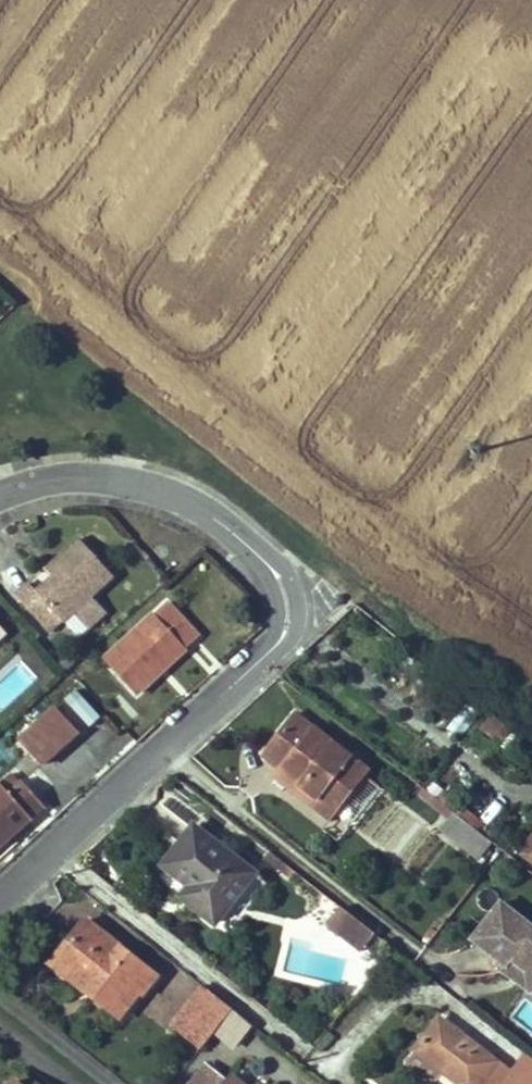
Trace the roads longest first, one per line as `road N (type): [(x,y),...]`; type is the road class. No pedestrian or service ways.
road 1 (residential): [(0,487),(88,463),(194,492),(316,601),(161,735)]
road 2 (unclassified): [(414,936),(161,735)]
road 3 (residential): [(161,735),(0,887)]
road 4 (unclassified): [(92,1083),(0,1007)]

